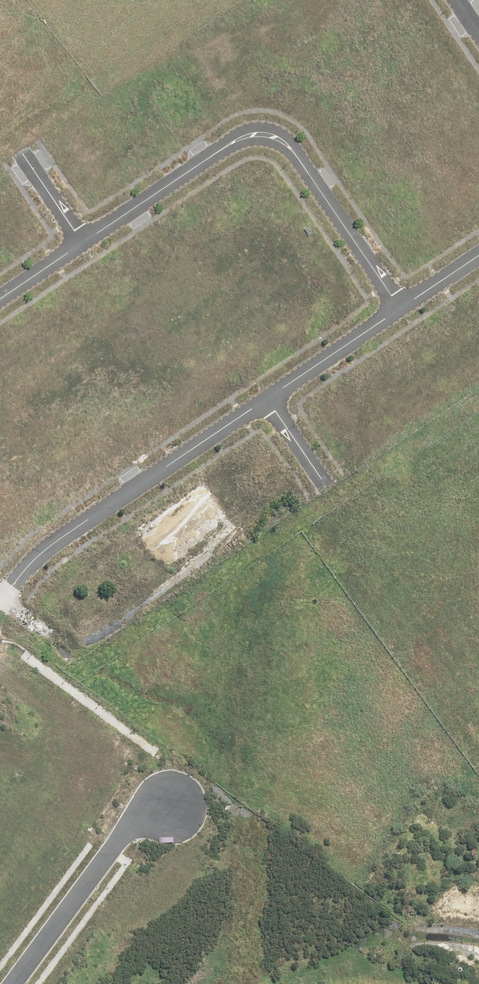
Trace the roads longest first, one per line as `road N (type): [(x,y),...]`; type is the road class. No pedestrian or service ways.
road 1 (unknown): [(478,939),(444,891),(418,836),(386,627),(365,551),(329,485)]
road 2 (residential): [(403,300),(307,160),(270,138),(224,144),(80,238)]
road 3 (residential): [(267,399),(54,536),(0,596)]
road 4 (residential): [(165,801),(131,815),(114,834),(7,983)]
road 5 (residential): [(403,300),(267,399)]

